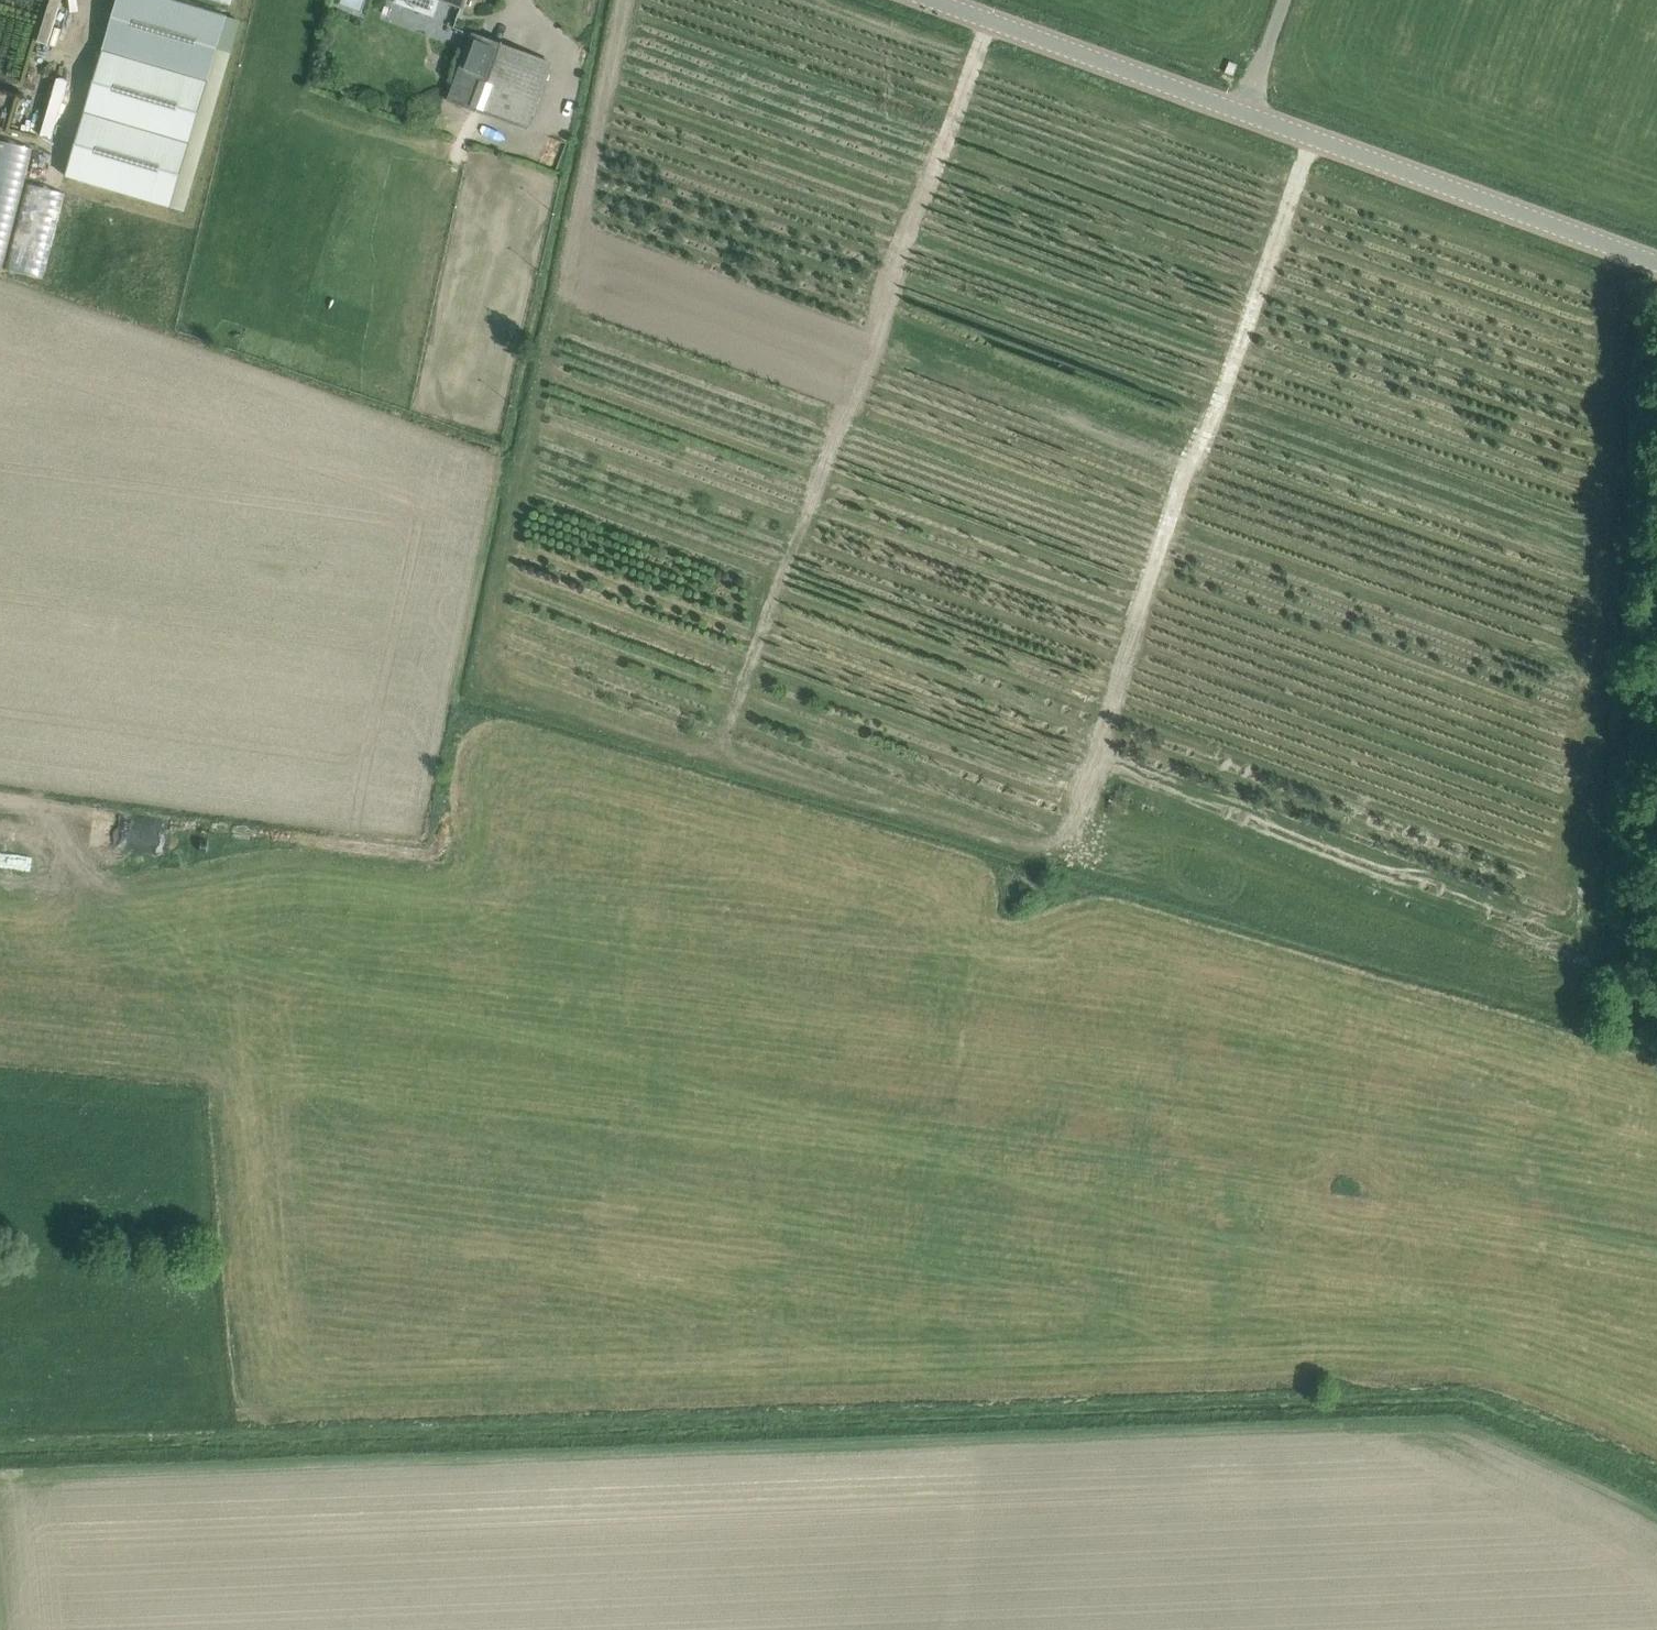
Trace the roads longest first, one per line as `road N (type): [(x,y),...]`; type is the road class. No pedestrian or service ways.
road 1 (tertiary): [(1656,263),(934,0)]

